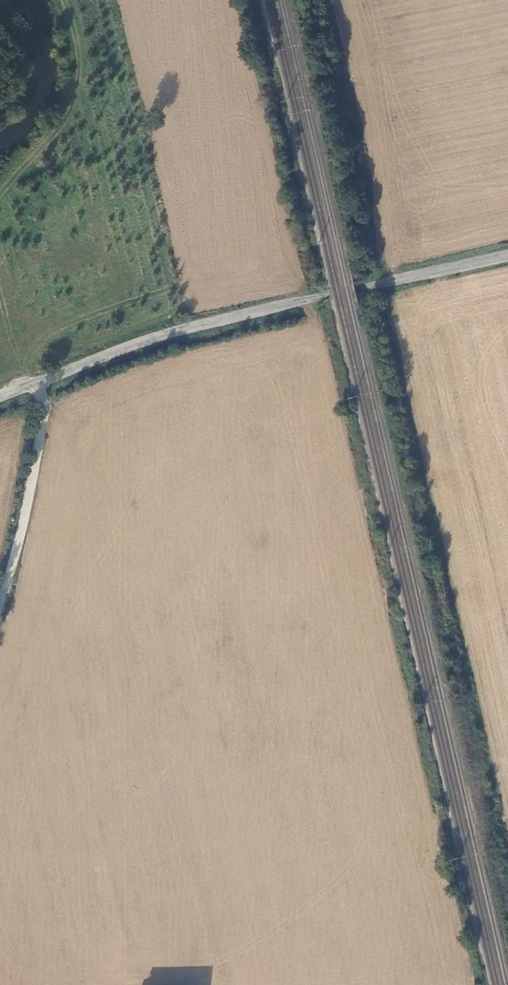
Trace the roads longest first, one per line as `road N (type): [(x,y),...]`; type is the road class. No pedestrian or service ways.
road 1 (unclassified): [(507,256),(151,339),(0,397)]
road 2 (track): [(39,383),(29,501),(0,600)]

